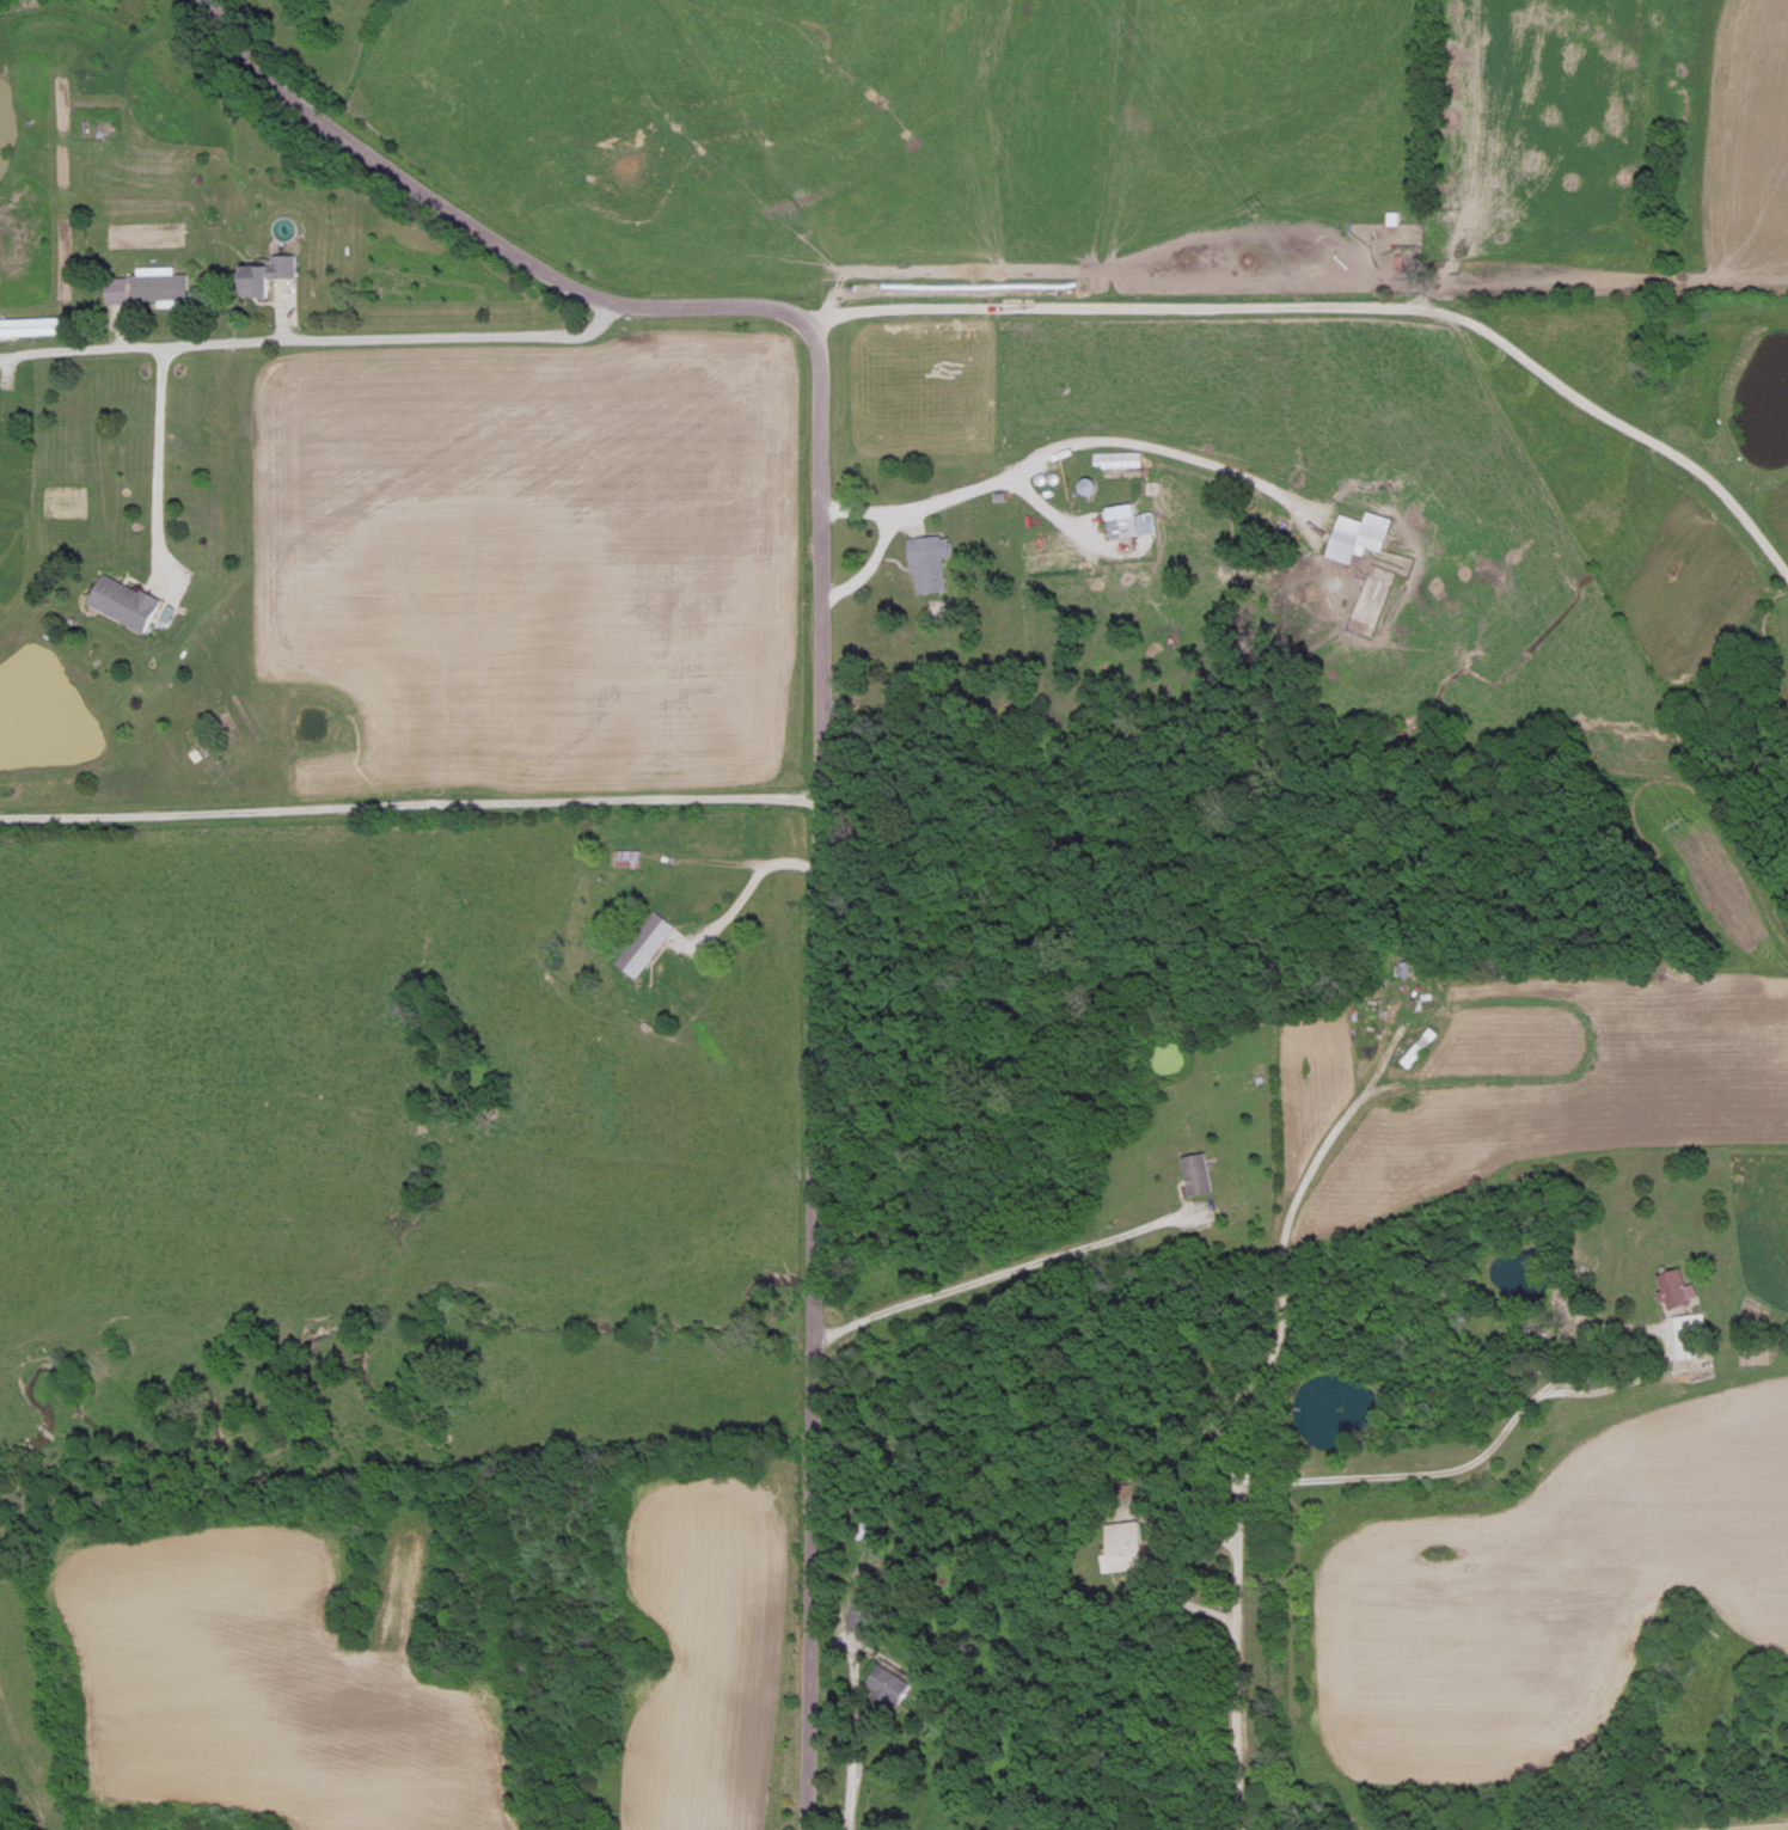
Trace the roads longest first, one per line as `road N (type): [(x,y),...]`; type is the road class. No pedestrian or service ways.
road 1 (residential): [(805,1829),(819,349),(807,323),(776,308),(602,304),(393,178),(275,90),(241,59),(205,0)]
road 2 (residential): [(818,797),(0,819)]
road 3 (residential): [(1238,1829),(1231,1532),(1245,1495),(1270,1480),(1468,1464),(1572,1349),(1575,1320)]

